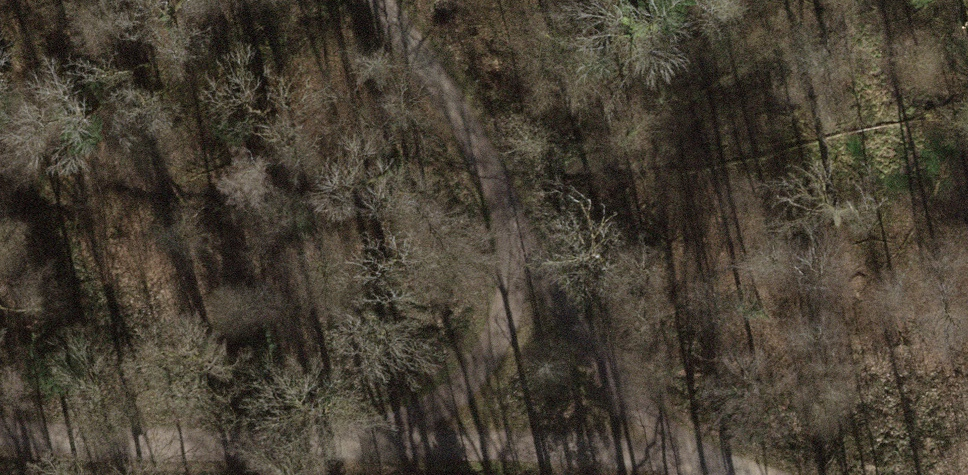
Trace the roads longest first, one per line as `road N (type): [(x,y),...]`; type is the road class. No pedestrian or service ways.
road 1 (track): [(674,454),(0,424)]
road 2 (track): [(674,454),(534,277),(425,59),(375,0)]
road 3 (track): [(534,277),(454,441)]

